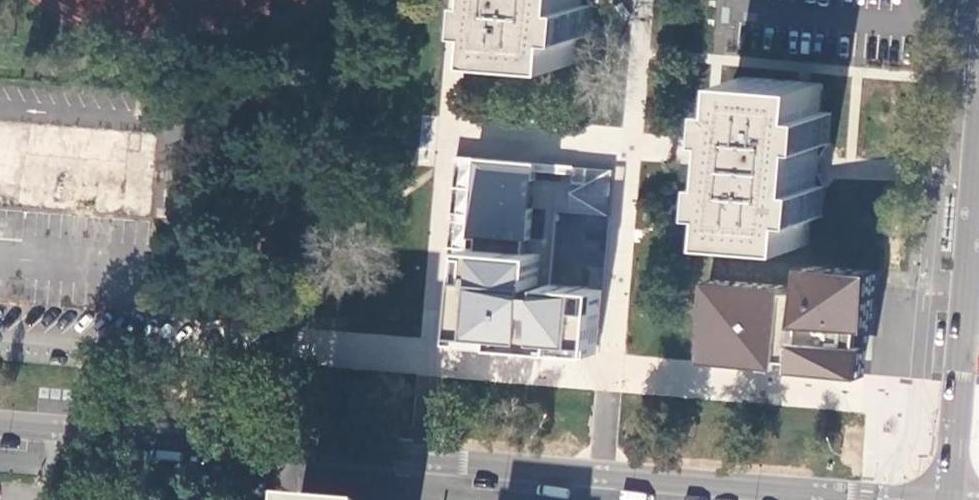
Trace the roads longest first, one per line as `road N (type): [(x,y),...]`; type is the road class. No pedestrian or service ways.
road 1 (tertiary): [(0,426),(939,499)]
road 2 (secondary): [(951,499),(978,143)]

